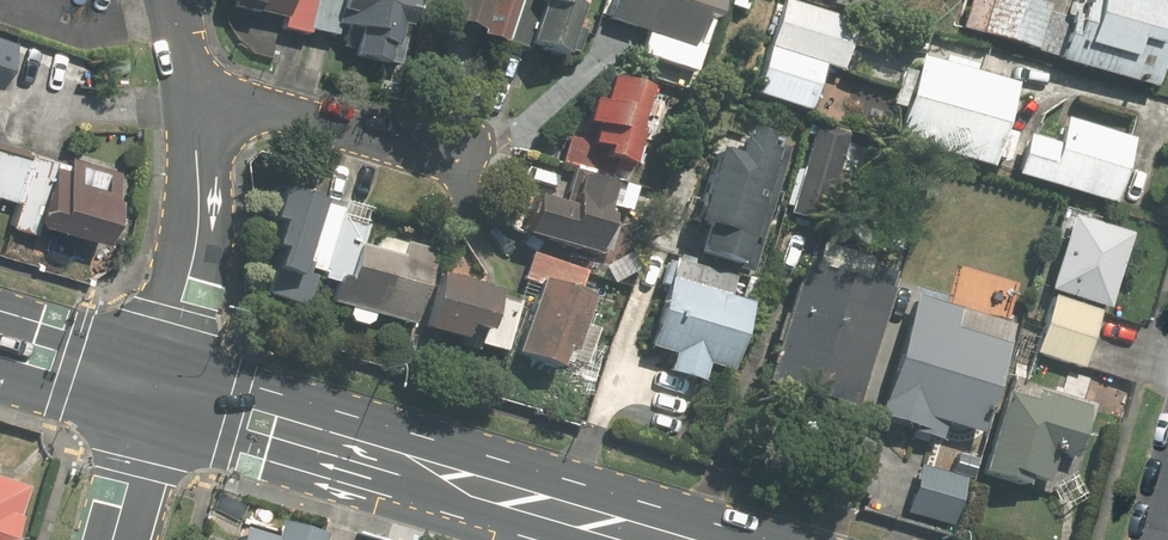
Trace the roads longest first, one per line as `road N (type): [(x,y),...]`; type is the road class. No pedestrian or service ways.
road 1 (primary): [(159,389),(668,539)]
road 2 (residential): [(159,389),(196,240),(195,116)]
road 3 (residential): [(446,151),(289,114),(195,116)]
road 4 (primary): [(0,341),(159,389)]
road 5 (tertiary): [(159,389),(115,539)]

